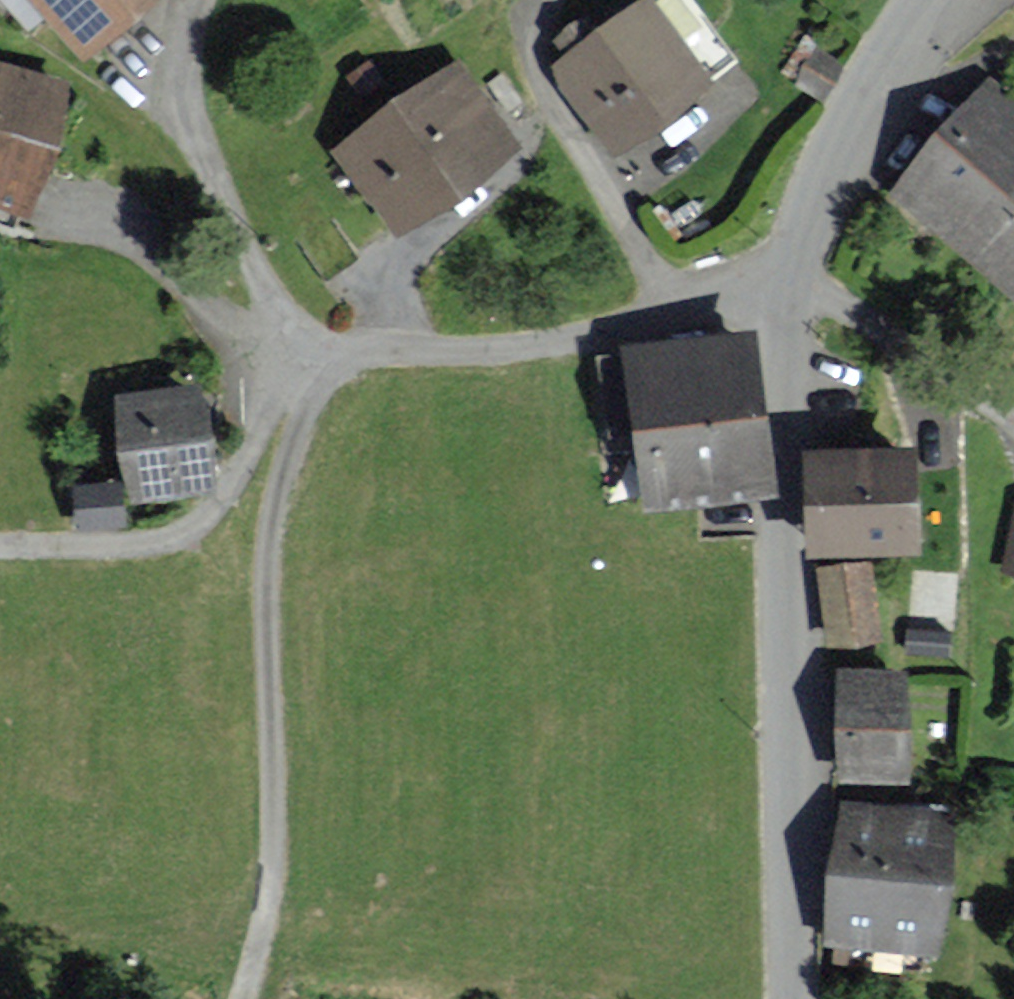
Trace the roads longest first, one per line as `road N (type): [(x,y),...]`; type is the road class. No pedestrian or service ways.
road 1 (residential): [(794,310),(784,414),(782,732),(789,998)]
road 2 (residential): [(243,998),(264,906),(271,821),(269,549),(293,450),(312,415),(317,392),(310,369)]
road 3 (residential): [(320,366),(257,273),(191,130),(184,55),(204,0)]
road 4 (residential): [(0,547),(136,545),(199,524),(227,490),(285,388),(310,369)]
road 5 (residential): [(320,366),(375,354),(553,343),(685,315)]
road 6 (residential): [(685,315),(546,90),(535,37),(553,0)]
road 7 (residential): [(925,0),(857,103),(800,291)]
road 8 (residential): [(800,291),(1013,421)]

